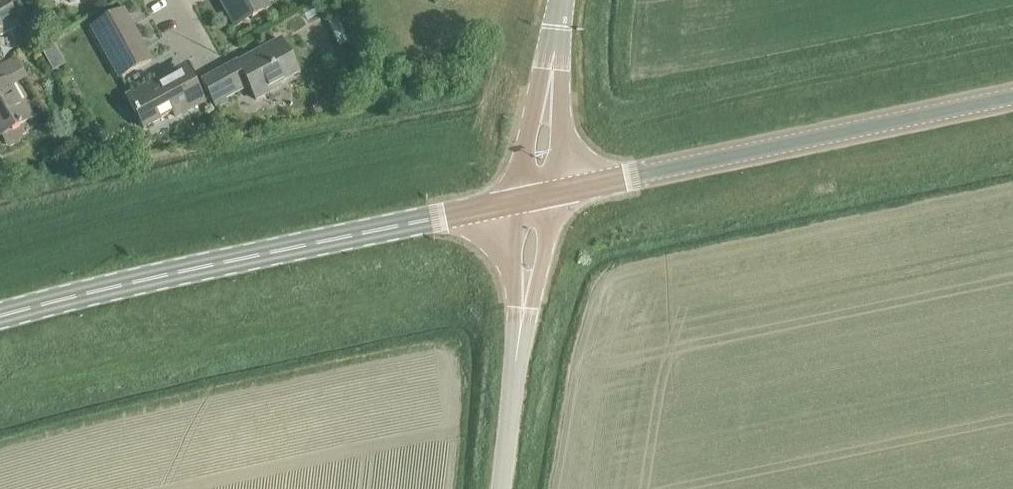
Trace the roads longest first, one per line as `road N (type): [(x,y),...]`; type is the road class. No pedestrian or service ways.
road 1 (secondary): [(0,316),(521,200)]
road 2 (secondary): [(550,194),(1012,95)]
road 3 (unclassified): [(501,488),(523,308)]

